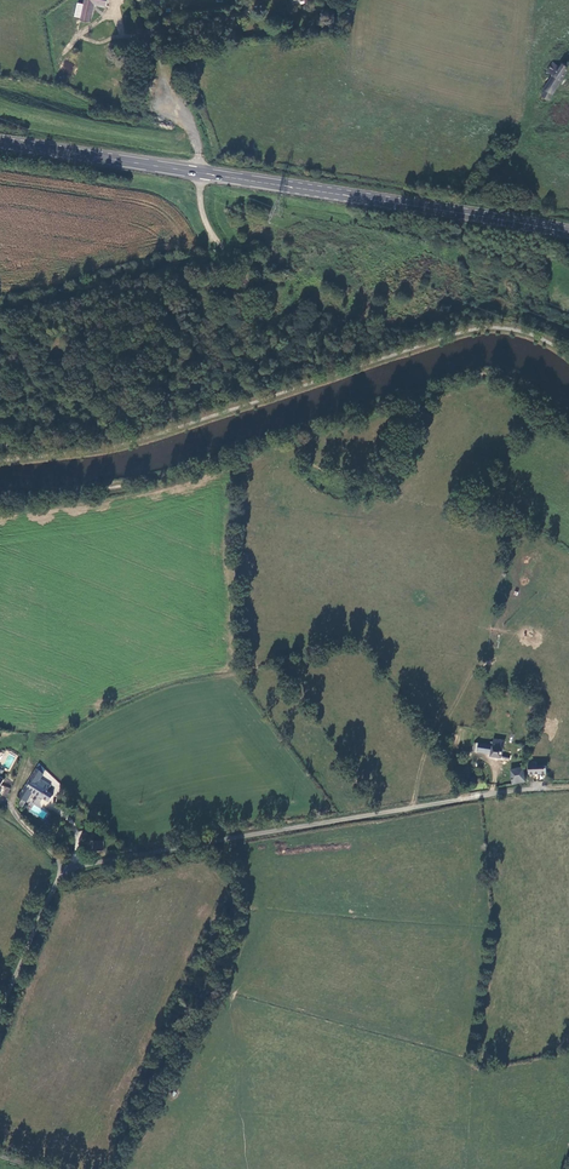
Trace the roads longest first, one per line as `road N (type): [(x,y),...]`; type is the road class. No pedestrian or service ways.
road 1 (unclassified): [(0,1014),(64,869),(544,786)]
road 2 (primary): [(198,173),(568,233)]
road 3 (primary): [(0,142),(198,173)]
road 4 (unclassified): [(137,0),(190,123),(198,173)]

